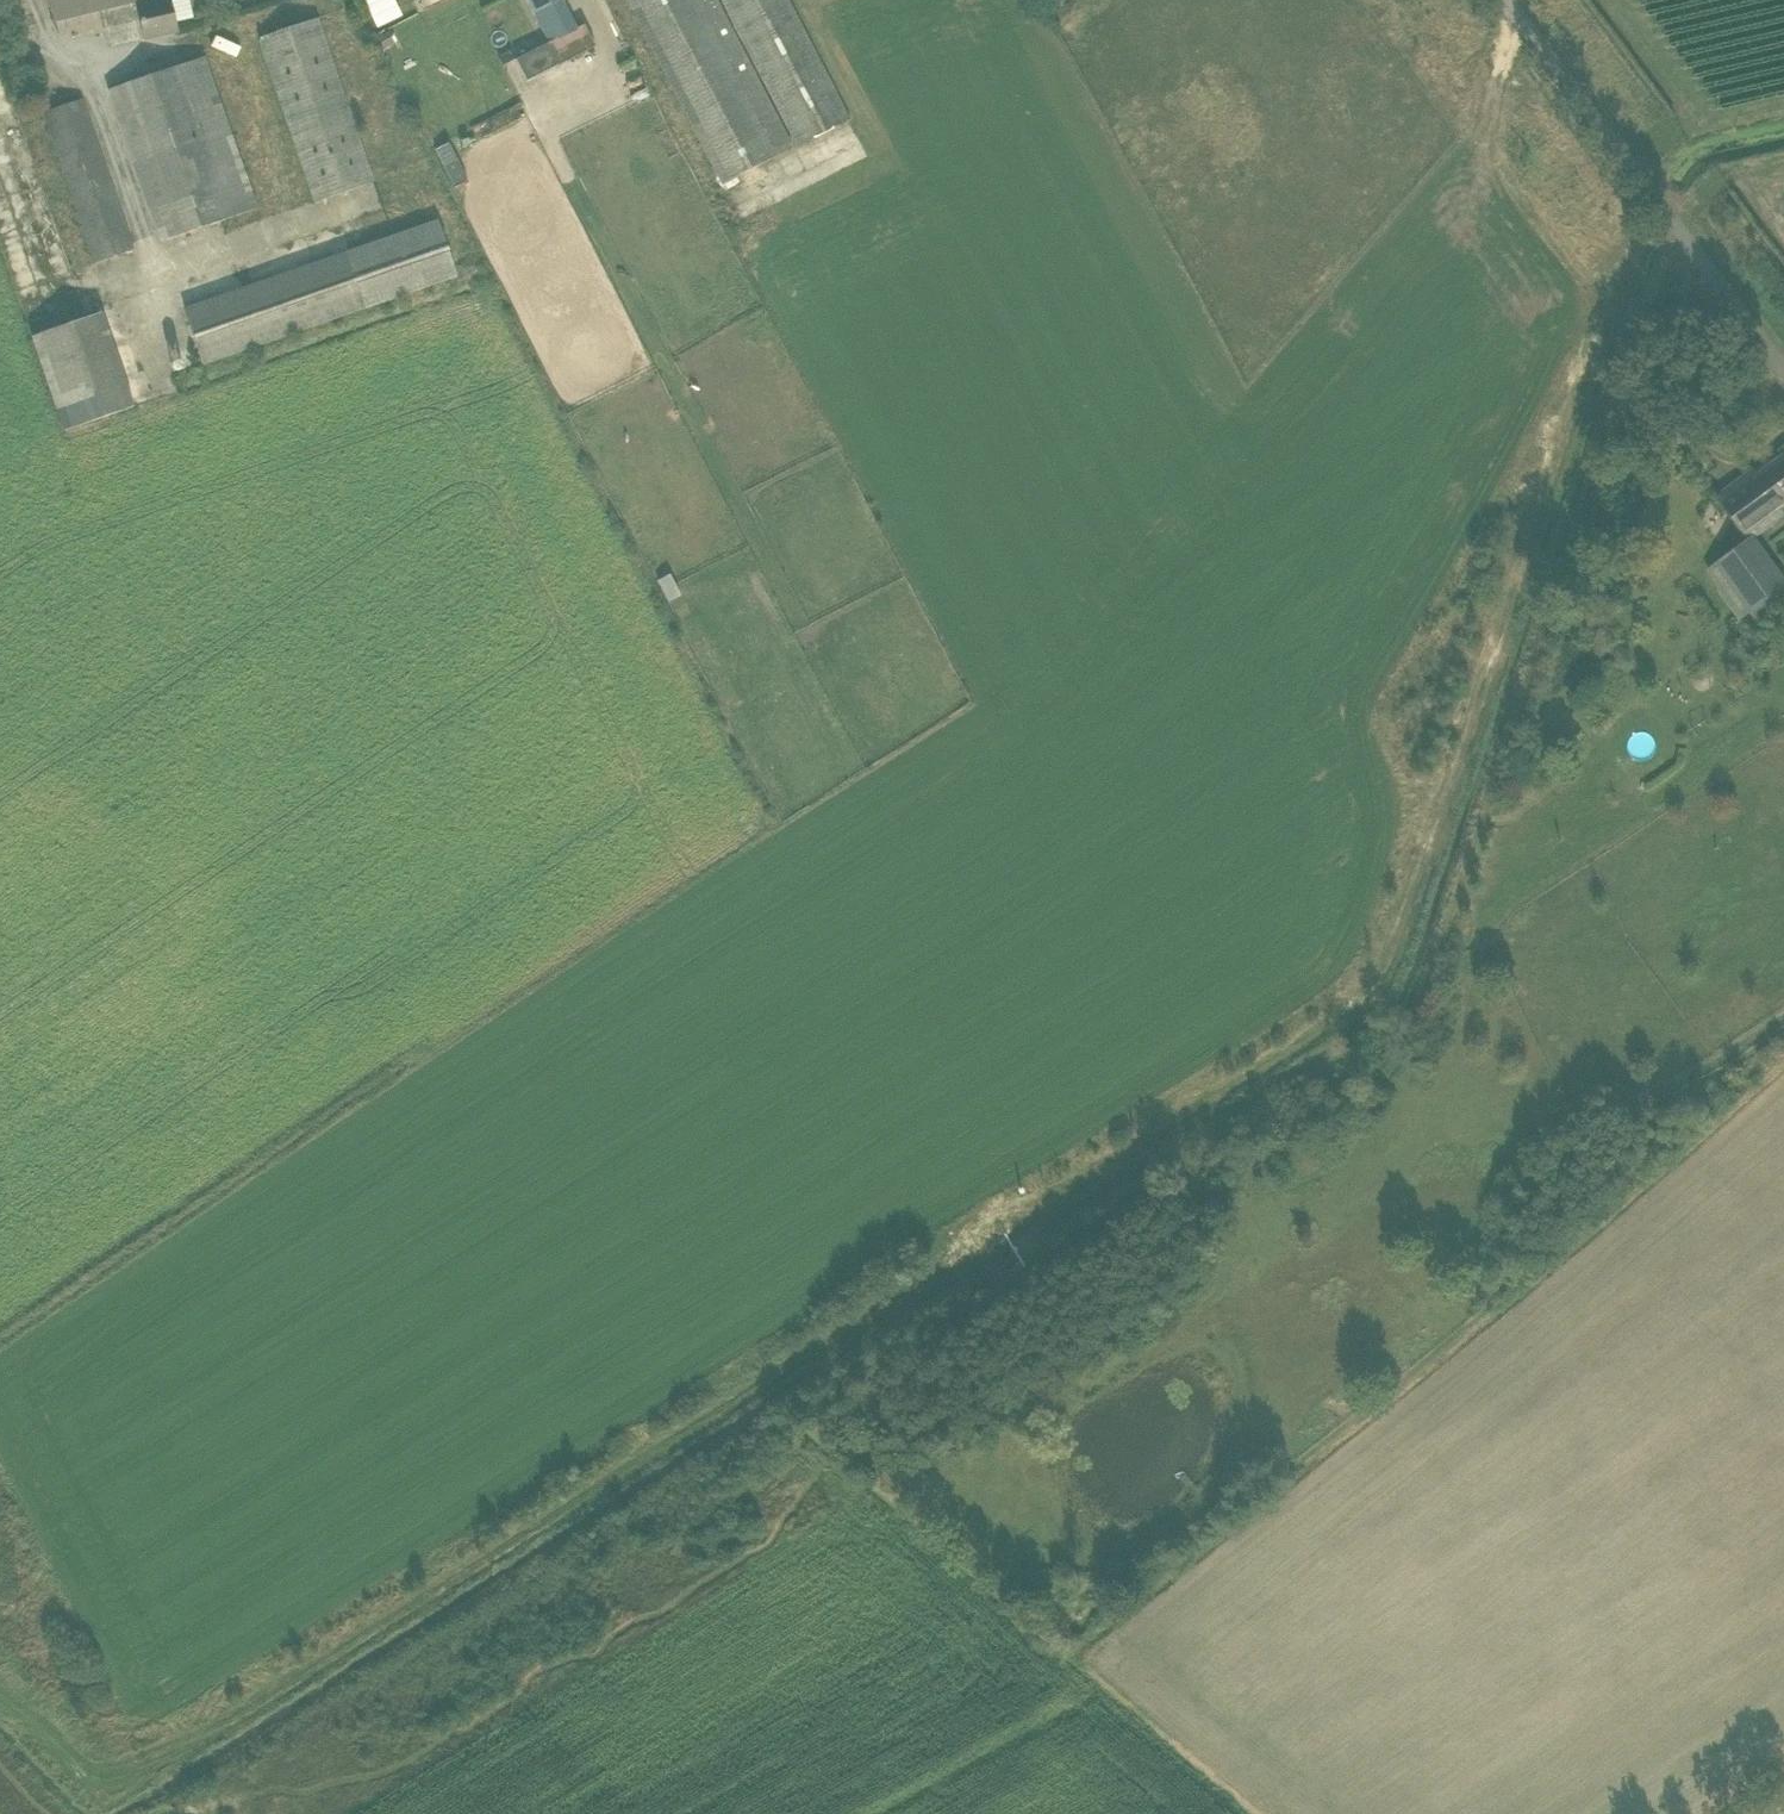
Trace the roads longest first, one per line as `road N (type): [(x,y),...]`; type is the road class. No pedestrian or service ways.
road 1 (unclassified): [(1783,364),(1511,0)]

